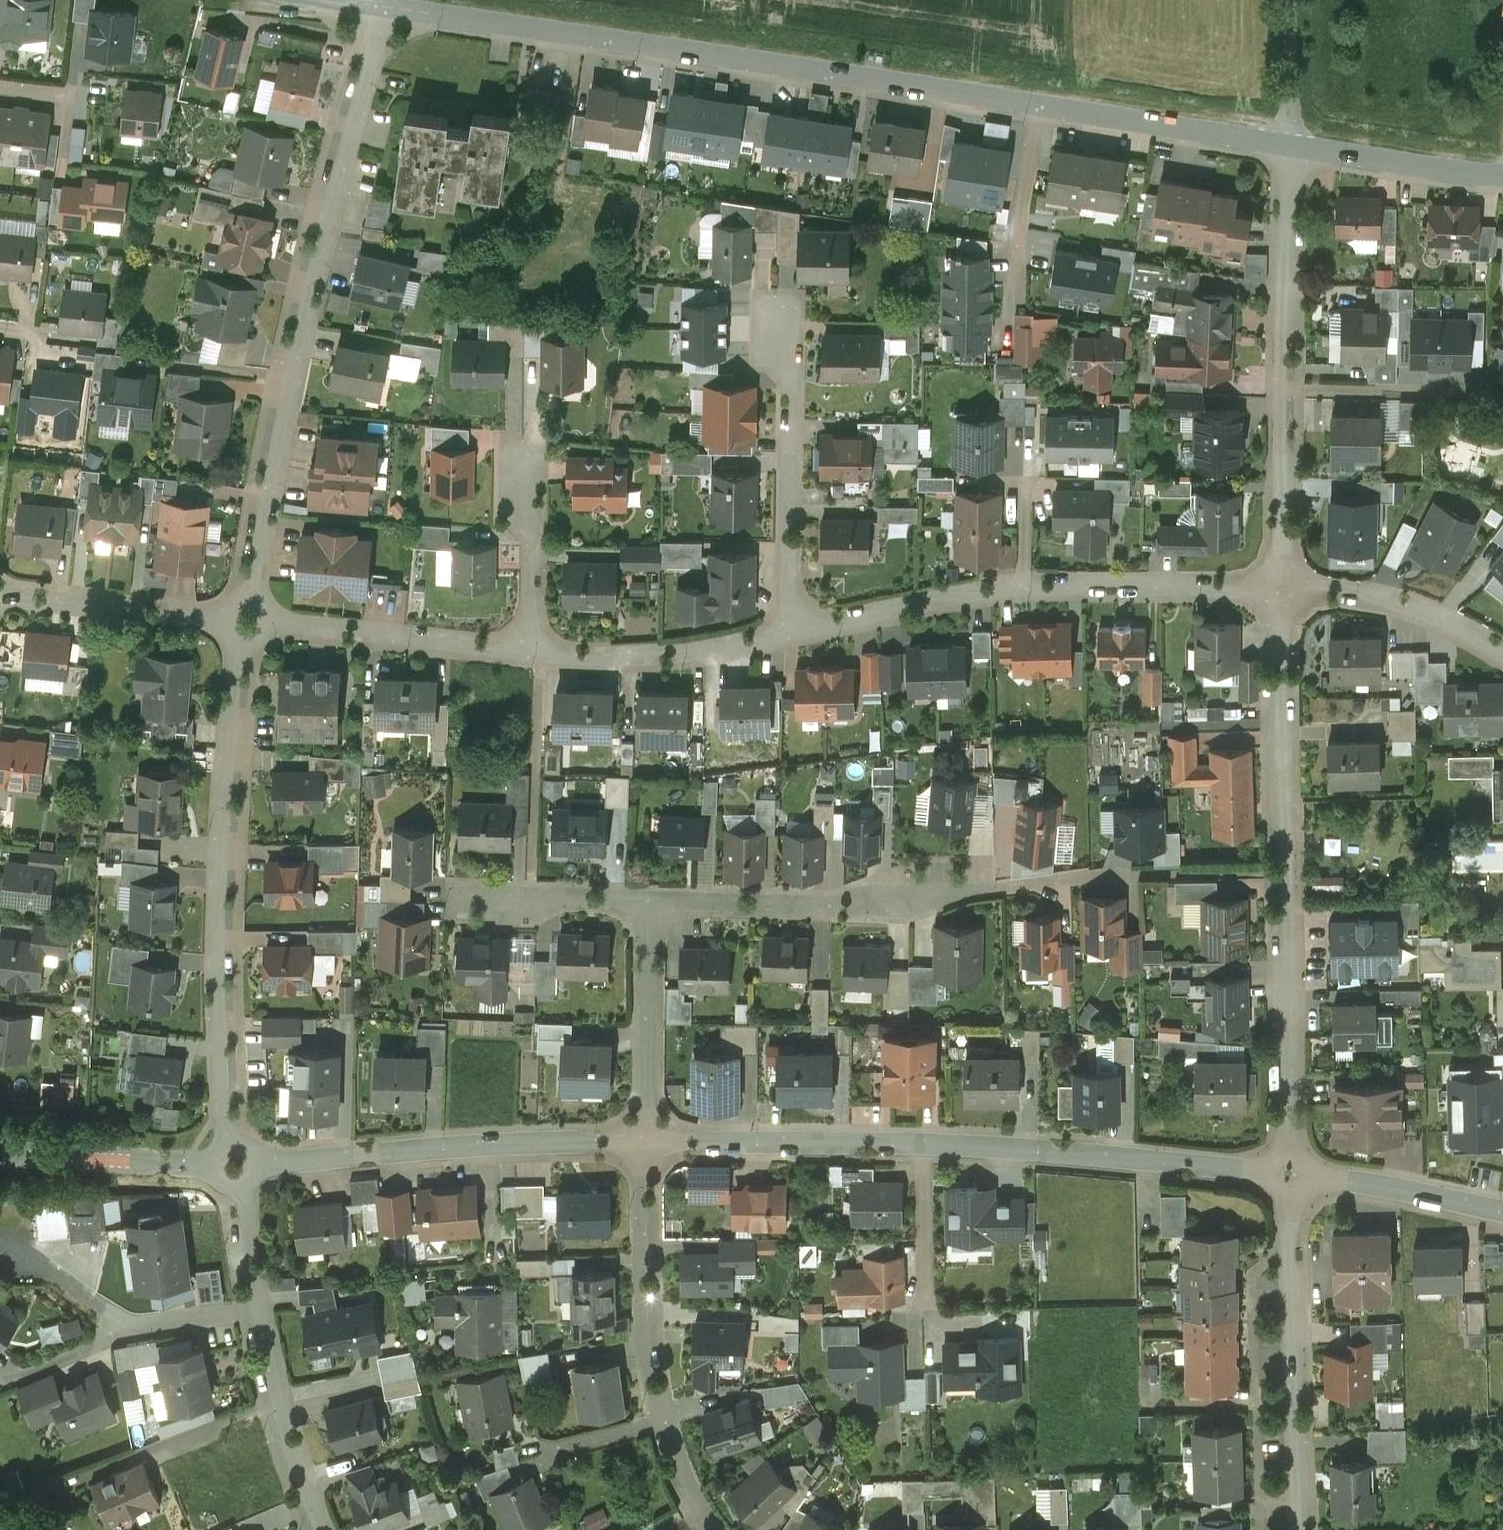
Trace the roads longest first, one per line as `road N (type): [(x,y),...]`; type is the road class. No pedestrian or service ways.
road 1 (residential): [(1282,589),(1023,585),(697,653),(619,658),(247,619)]
road 2 (tertiary): [(382,6),(1291,146)]
road 3 (residential): [(646,1144),(925,1147),(1288,1173)]
road 4 (residential): [(247,619),(288,377),(382,6)]
road 5 (residential): [(1282,589),(1288,1173)]
road 6 (residential): [(230,1141),(220,979),(247,619)]
road 7 (residential): [(1291,146),(1282,589)]
road 8 (residential): [(712,1529),(674,1465),(662,1424),(649,1337),(646,1144)]
road 9 (residential): [(261,1164),(646,1144)]
road 10 (residential): [(1288,1173),(1300,1529)]
road 11 (residential): [(321,1529),(277,1399),(240,1190)]
road 12 (residential): [(652,904),(908,898)]
road 13 (residential): [(247,619),(0,595)]
road 14 (residential): [(646,1144),(652,904)]
road 15 (residential): [(1502,652),(1432,614),(1366,596),(1282,589)]
road 16 (residential): [(1288,1173),(1502,1213)]
road 17 (tertiary): [(1291,146),(1502,175)]
road 18 (residential): [(454,898),(652,904)]
road 19 (unclassified): [(0,1147),(164,1161)]

